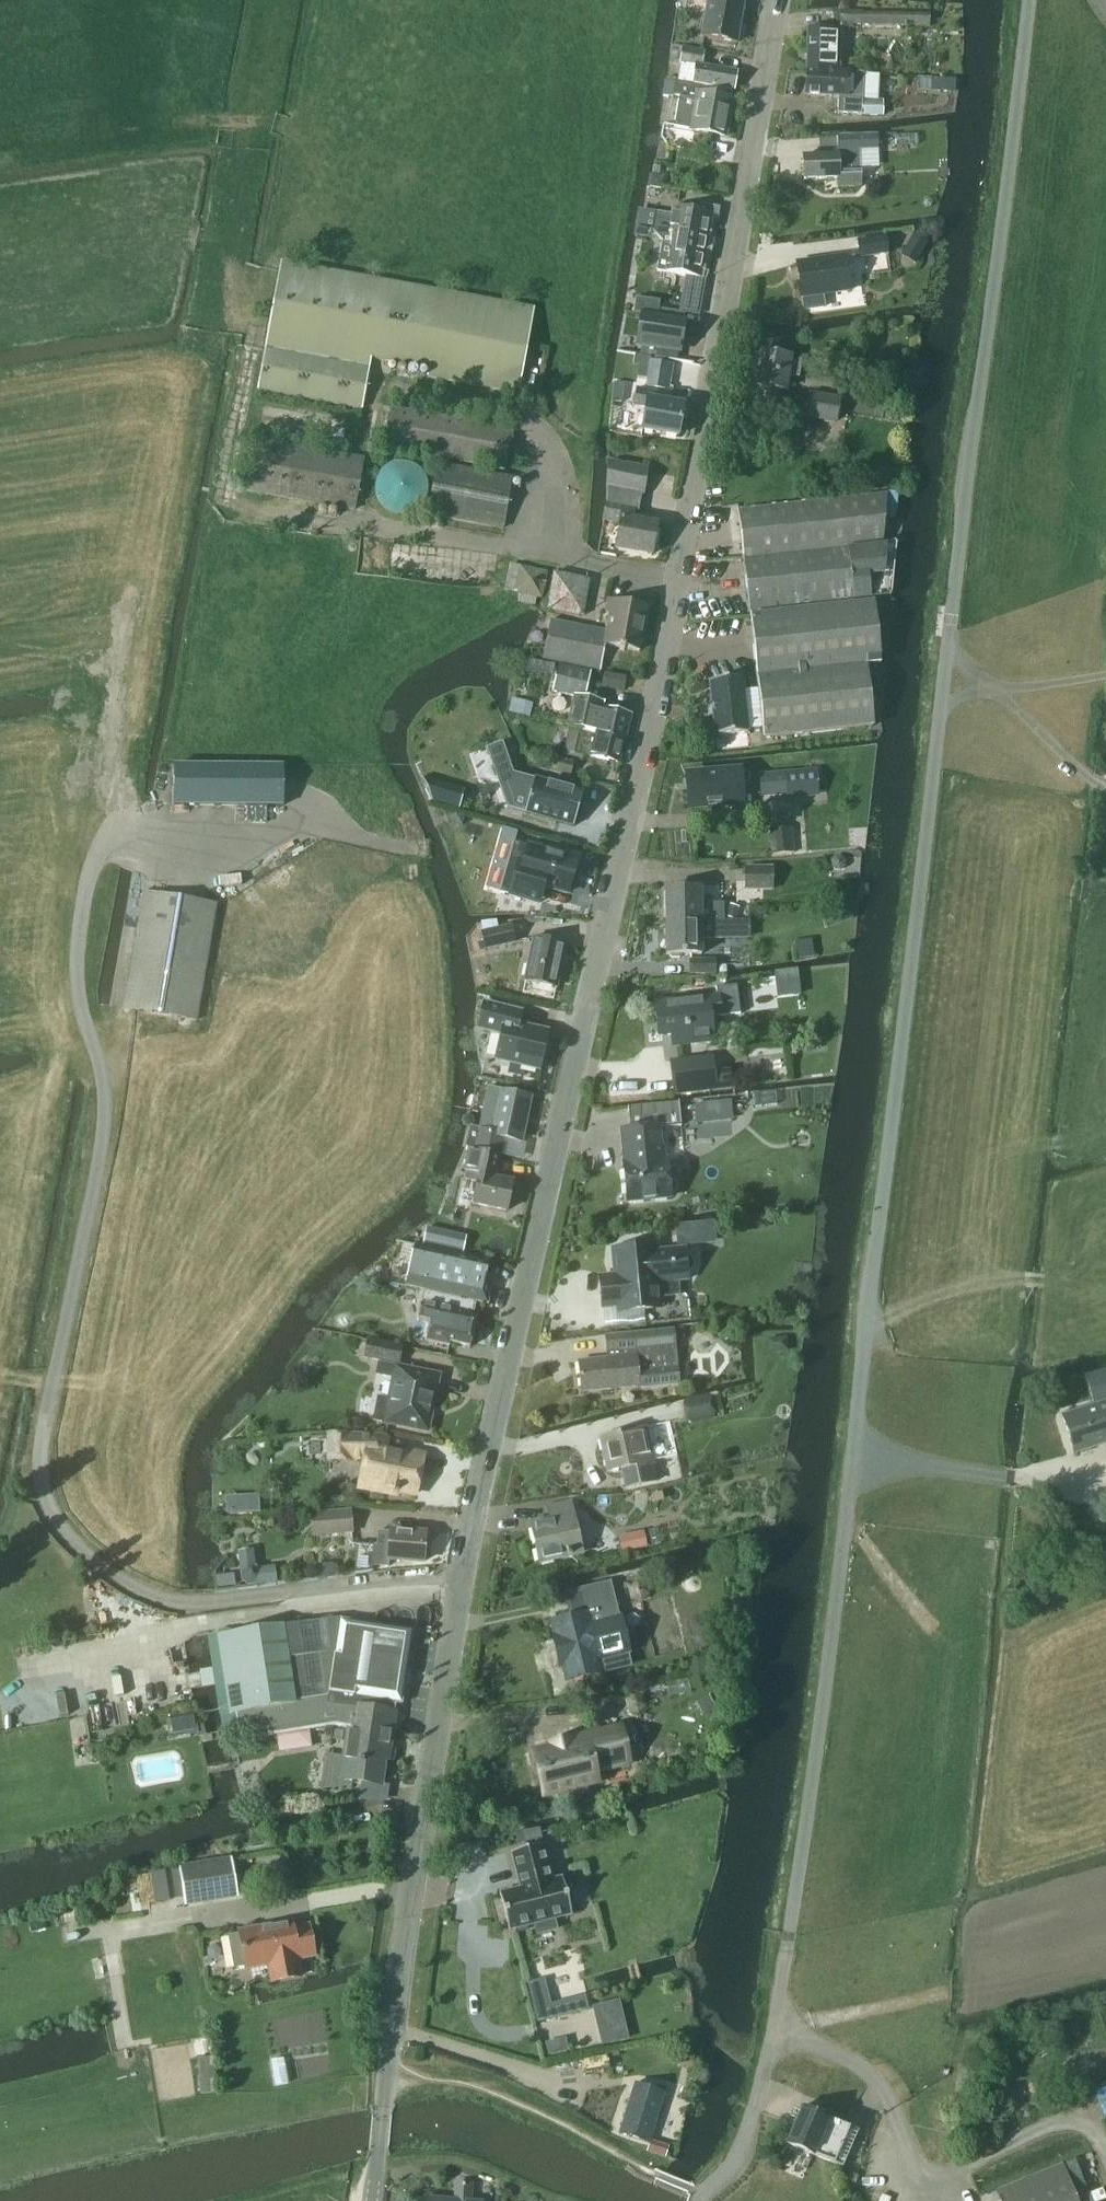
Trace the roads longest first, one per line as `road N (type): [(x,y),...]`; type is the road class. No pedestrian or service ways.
road 1 (residential): [(374,2200),(463,1578),(660,683),(778,0)]
road 2 (residential): [(698,2200),(742,2142),(774,2030),(834,1608),(1026,0)]
road 3 (track): [(182,827),(335,834),(408,848)]

